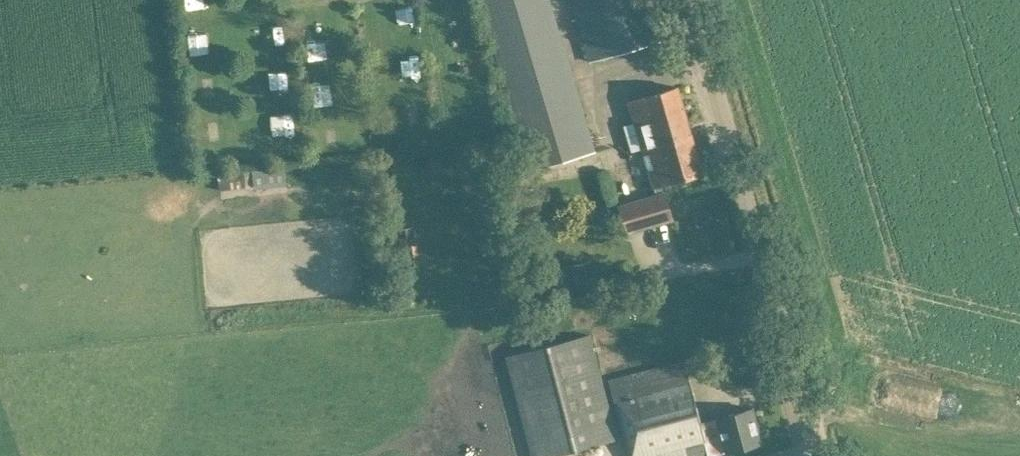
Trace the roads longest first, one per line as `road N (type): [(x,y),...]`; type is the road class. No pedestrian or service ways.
road 1 (unclassified): [(820,455),(689,0)]

